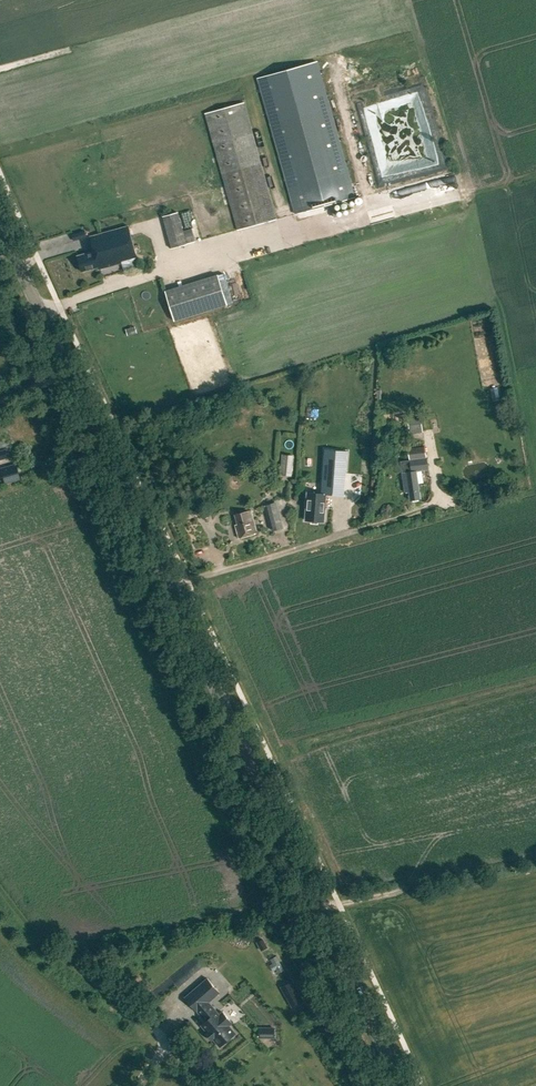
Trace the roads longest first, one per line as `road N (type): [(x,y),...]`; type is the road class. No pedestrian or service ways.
road 1 (tertiary): [(400,1085),(0,223)]
road 2 (track): [(168,1043),(89,980),(0,886)]

